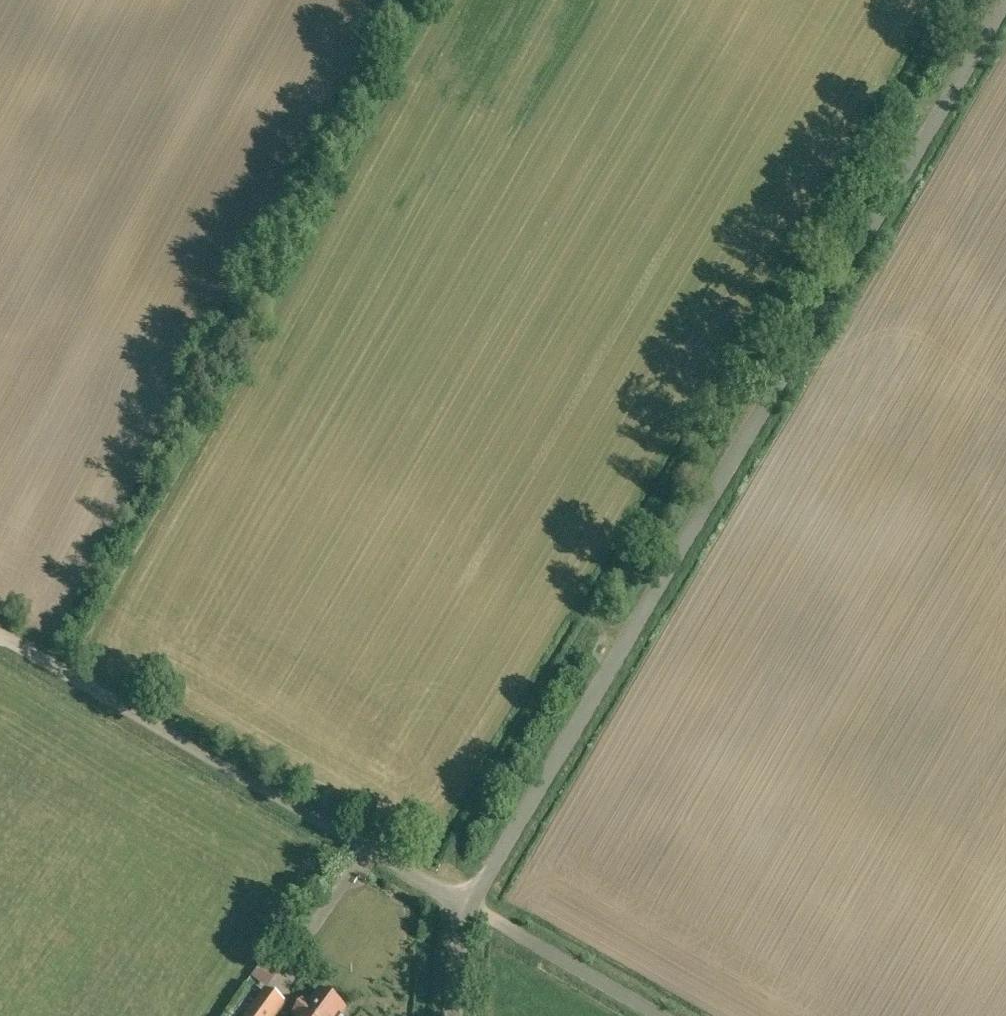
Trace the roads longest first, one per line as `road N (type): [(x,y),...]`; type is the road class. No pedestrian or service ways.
road 1 (unclassified): [(465,905),(1005,9)]
road 2 (unclassified): [(465,905),(0,634)]
road 3 (unclassified): [(658,1015),(465,905)]

